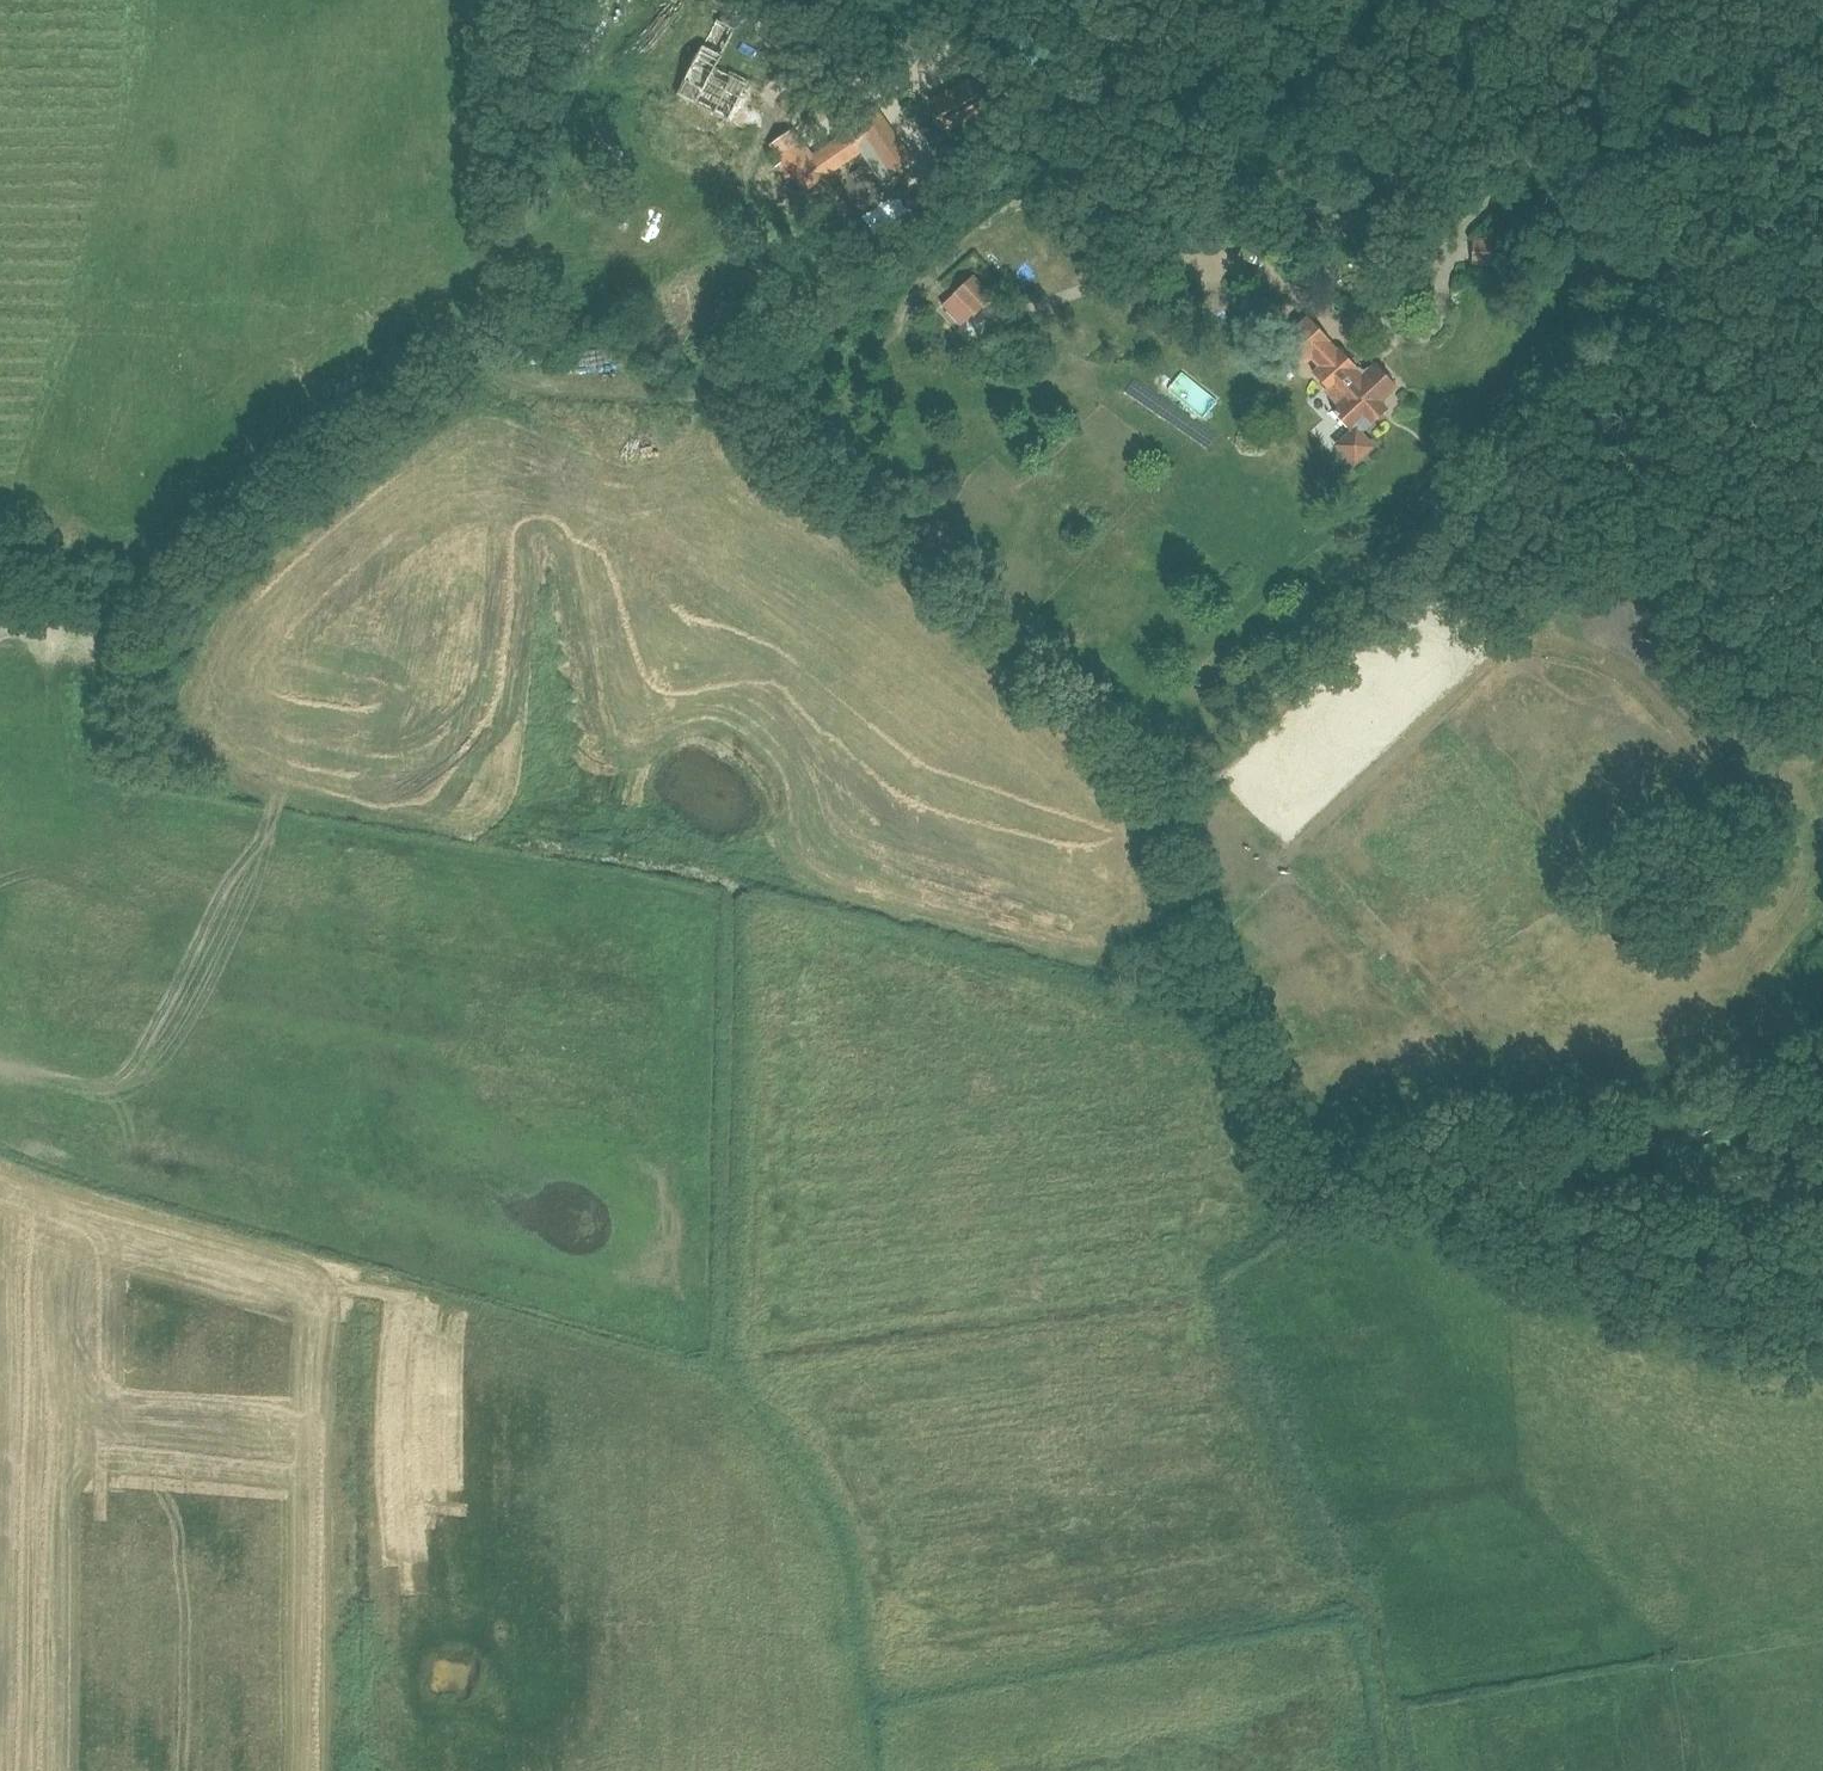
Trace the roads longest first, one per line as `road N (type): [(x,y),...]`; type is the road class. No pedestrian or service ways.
road 1 (unclassified): [(1822,257),(1452,141),(1373,129),(1025,0)]
road 2 (track): [(1294,1218),(1201,1280),(1334,1599),(1369,1593),(1404,1770)]

